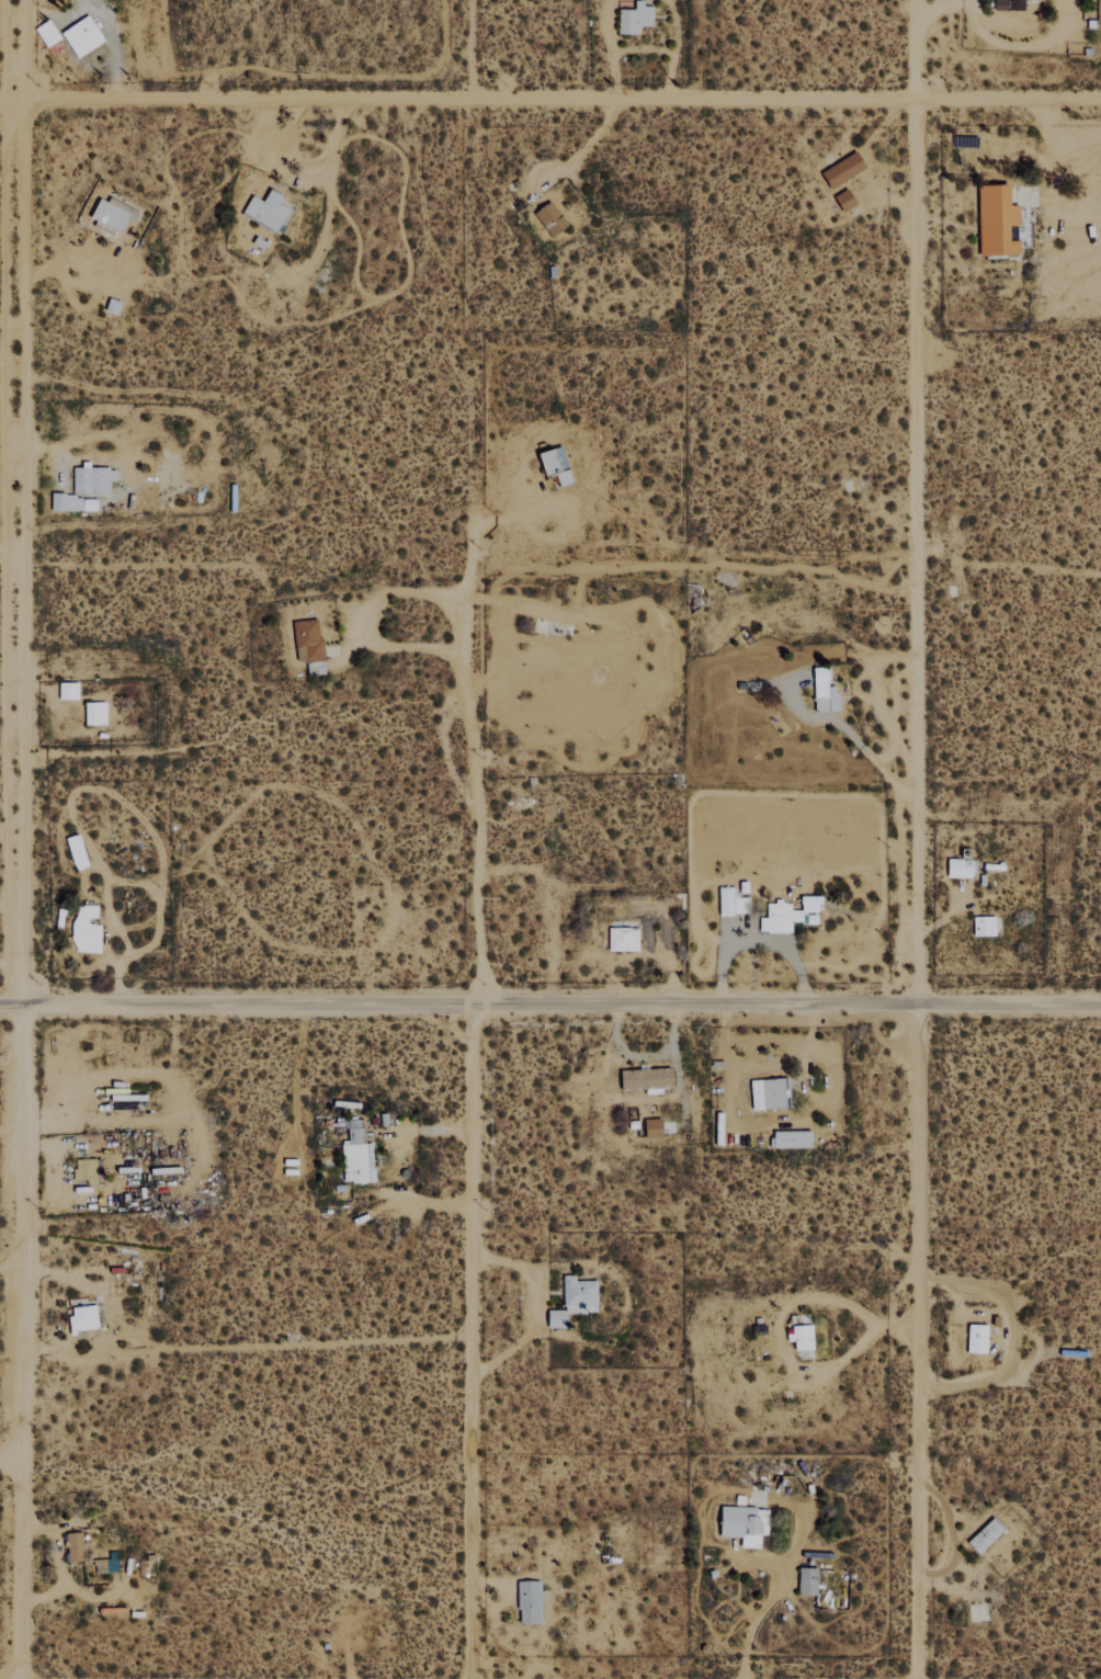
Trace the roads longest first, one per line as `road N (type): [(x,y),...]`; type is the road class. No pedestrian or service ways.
road 1 (residential): [(1100,1005),(0,1003)]
road 2 (residential): [(8,107),(1100,100)]
road 3 (track): [(912,1005),(912,0)]
road 4 (residential): [(19,1003),(11,0)]
road 5 (residential): [(470,1678),(478,1003)]
road 6 (residential): [(18,1678),(19,1003)]
road 7 (residential): [(915,1678),(912,1005)]
road 8 (track): [(478,1003),(479,575)]
road 9 (track): [(470,1258),(515,1263),(530,1272),(532,1292),(532,1334),(470,1376)]

